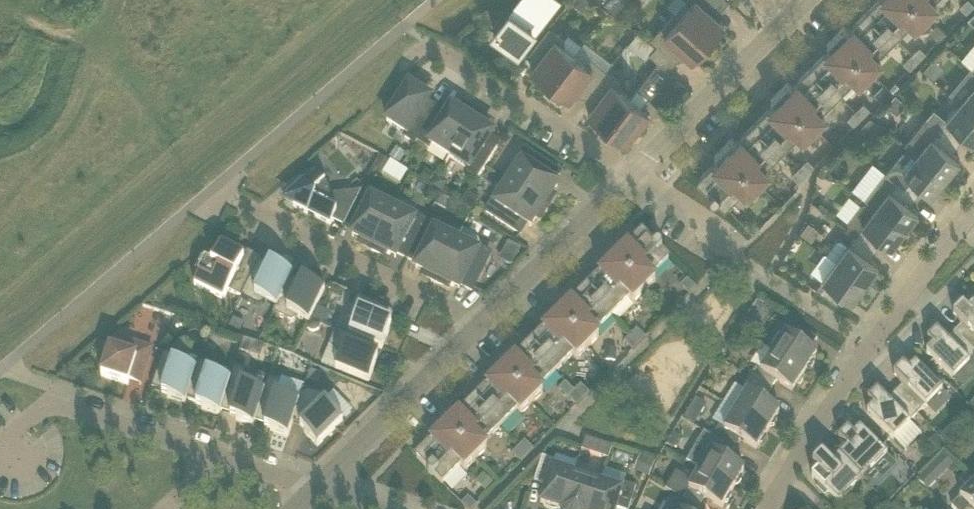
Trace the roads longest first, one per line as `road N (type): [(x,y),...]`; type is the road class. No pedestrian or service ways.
road 1 (residential): [(770,508),(868,344),(973,206)]
road 2 (residential): [(482,324),(264,215)]
road 3 (residential): [(314,490),(482,324)]
road 4 (residential): [(634,173),(437,48)]
road 5 (residential): [(482,324),(634,173)]
road 6 (residential): [(634,173),(786,22)]
road 7 (residential): [(50,404),(213,458)]

